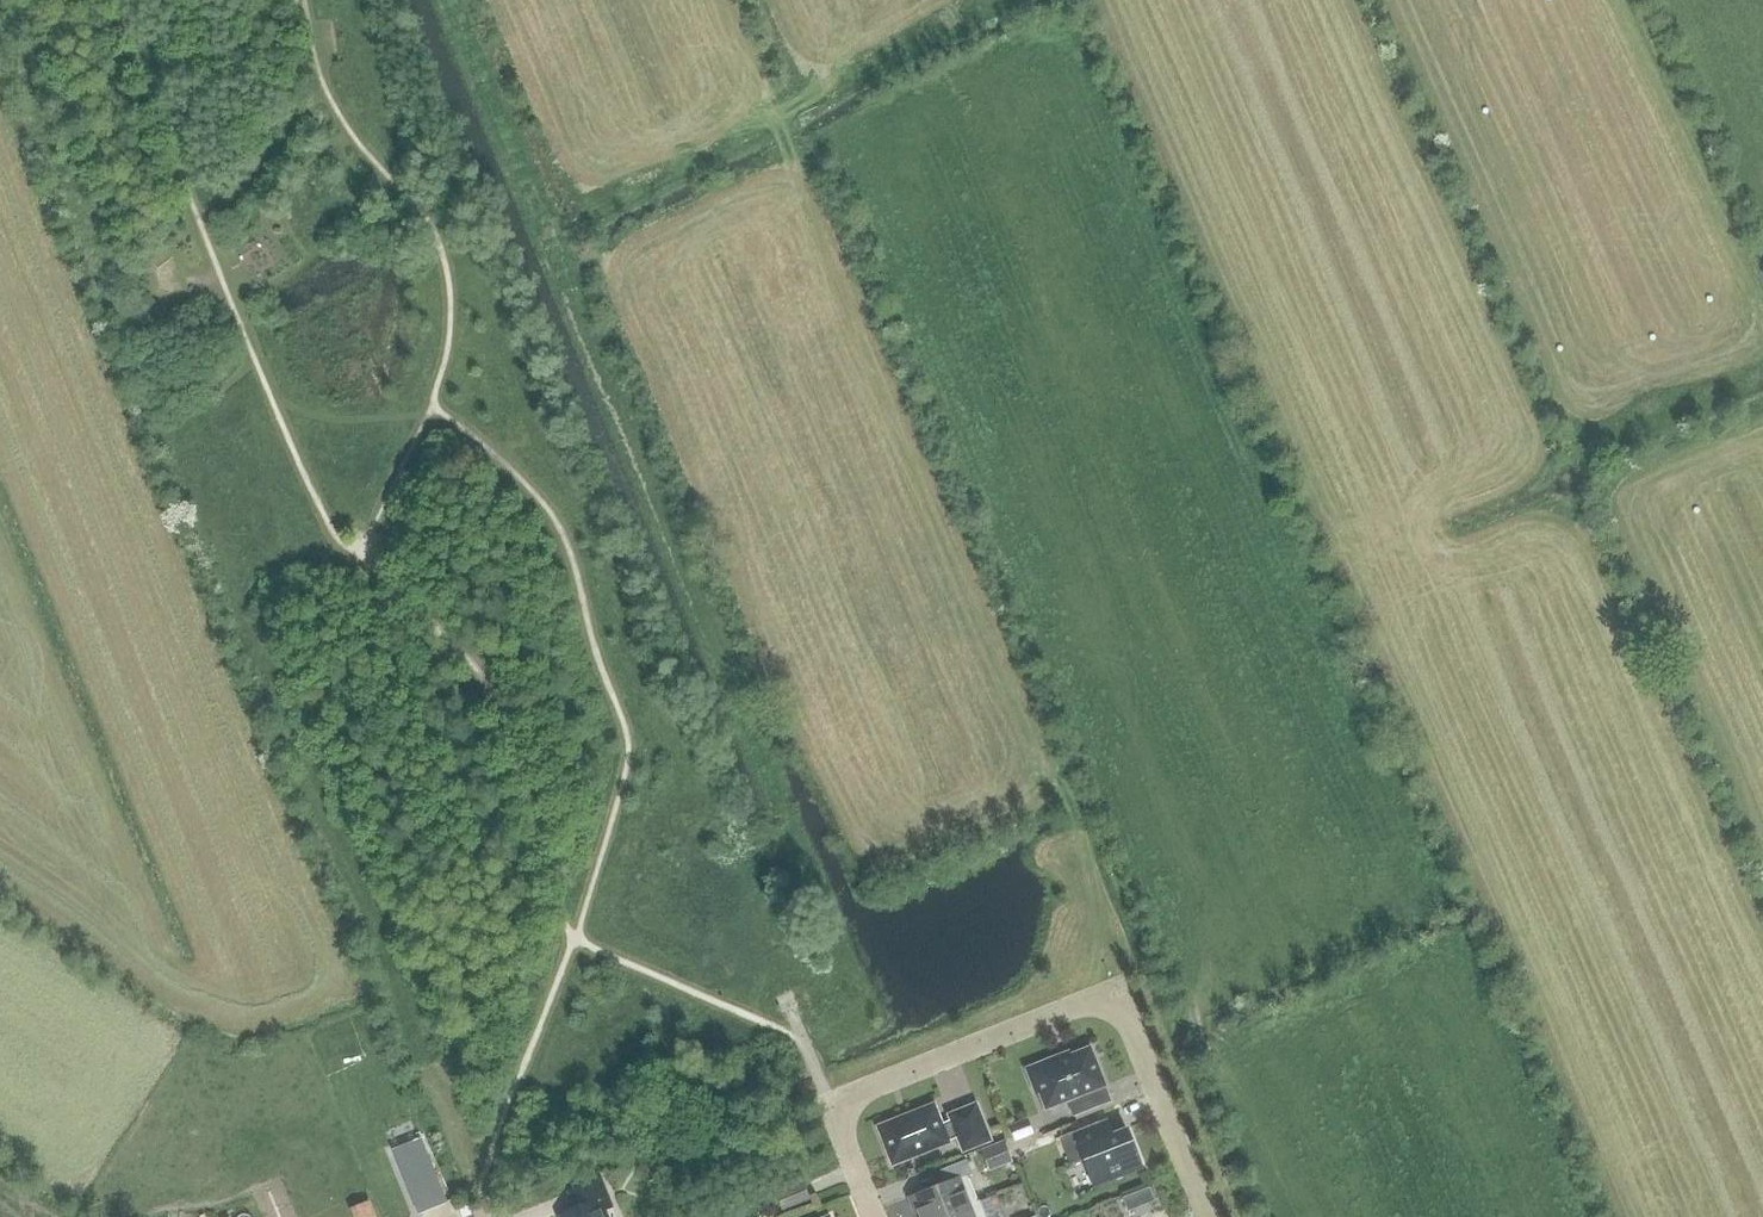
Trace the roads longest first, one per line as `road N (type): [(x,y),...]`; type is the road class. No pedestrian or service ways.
road 1 (residential): [(1206,1216),(1124,1014),(1107,1004),(1087,1001),(856,1094),(842,1116),(842,1138)]

